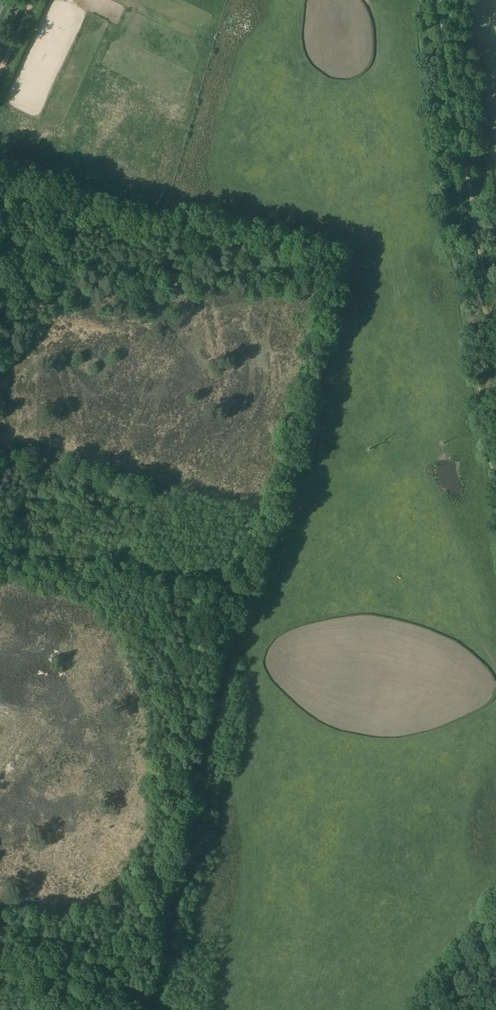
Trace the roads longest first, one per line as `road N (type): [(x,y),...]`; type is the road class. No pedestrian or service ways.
road 1 (unclassified): [(495,353),(440,0)]

